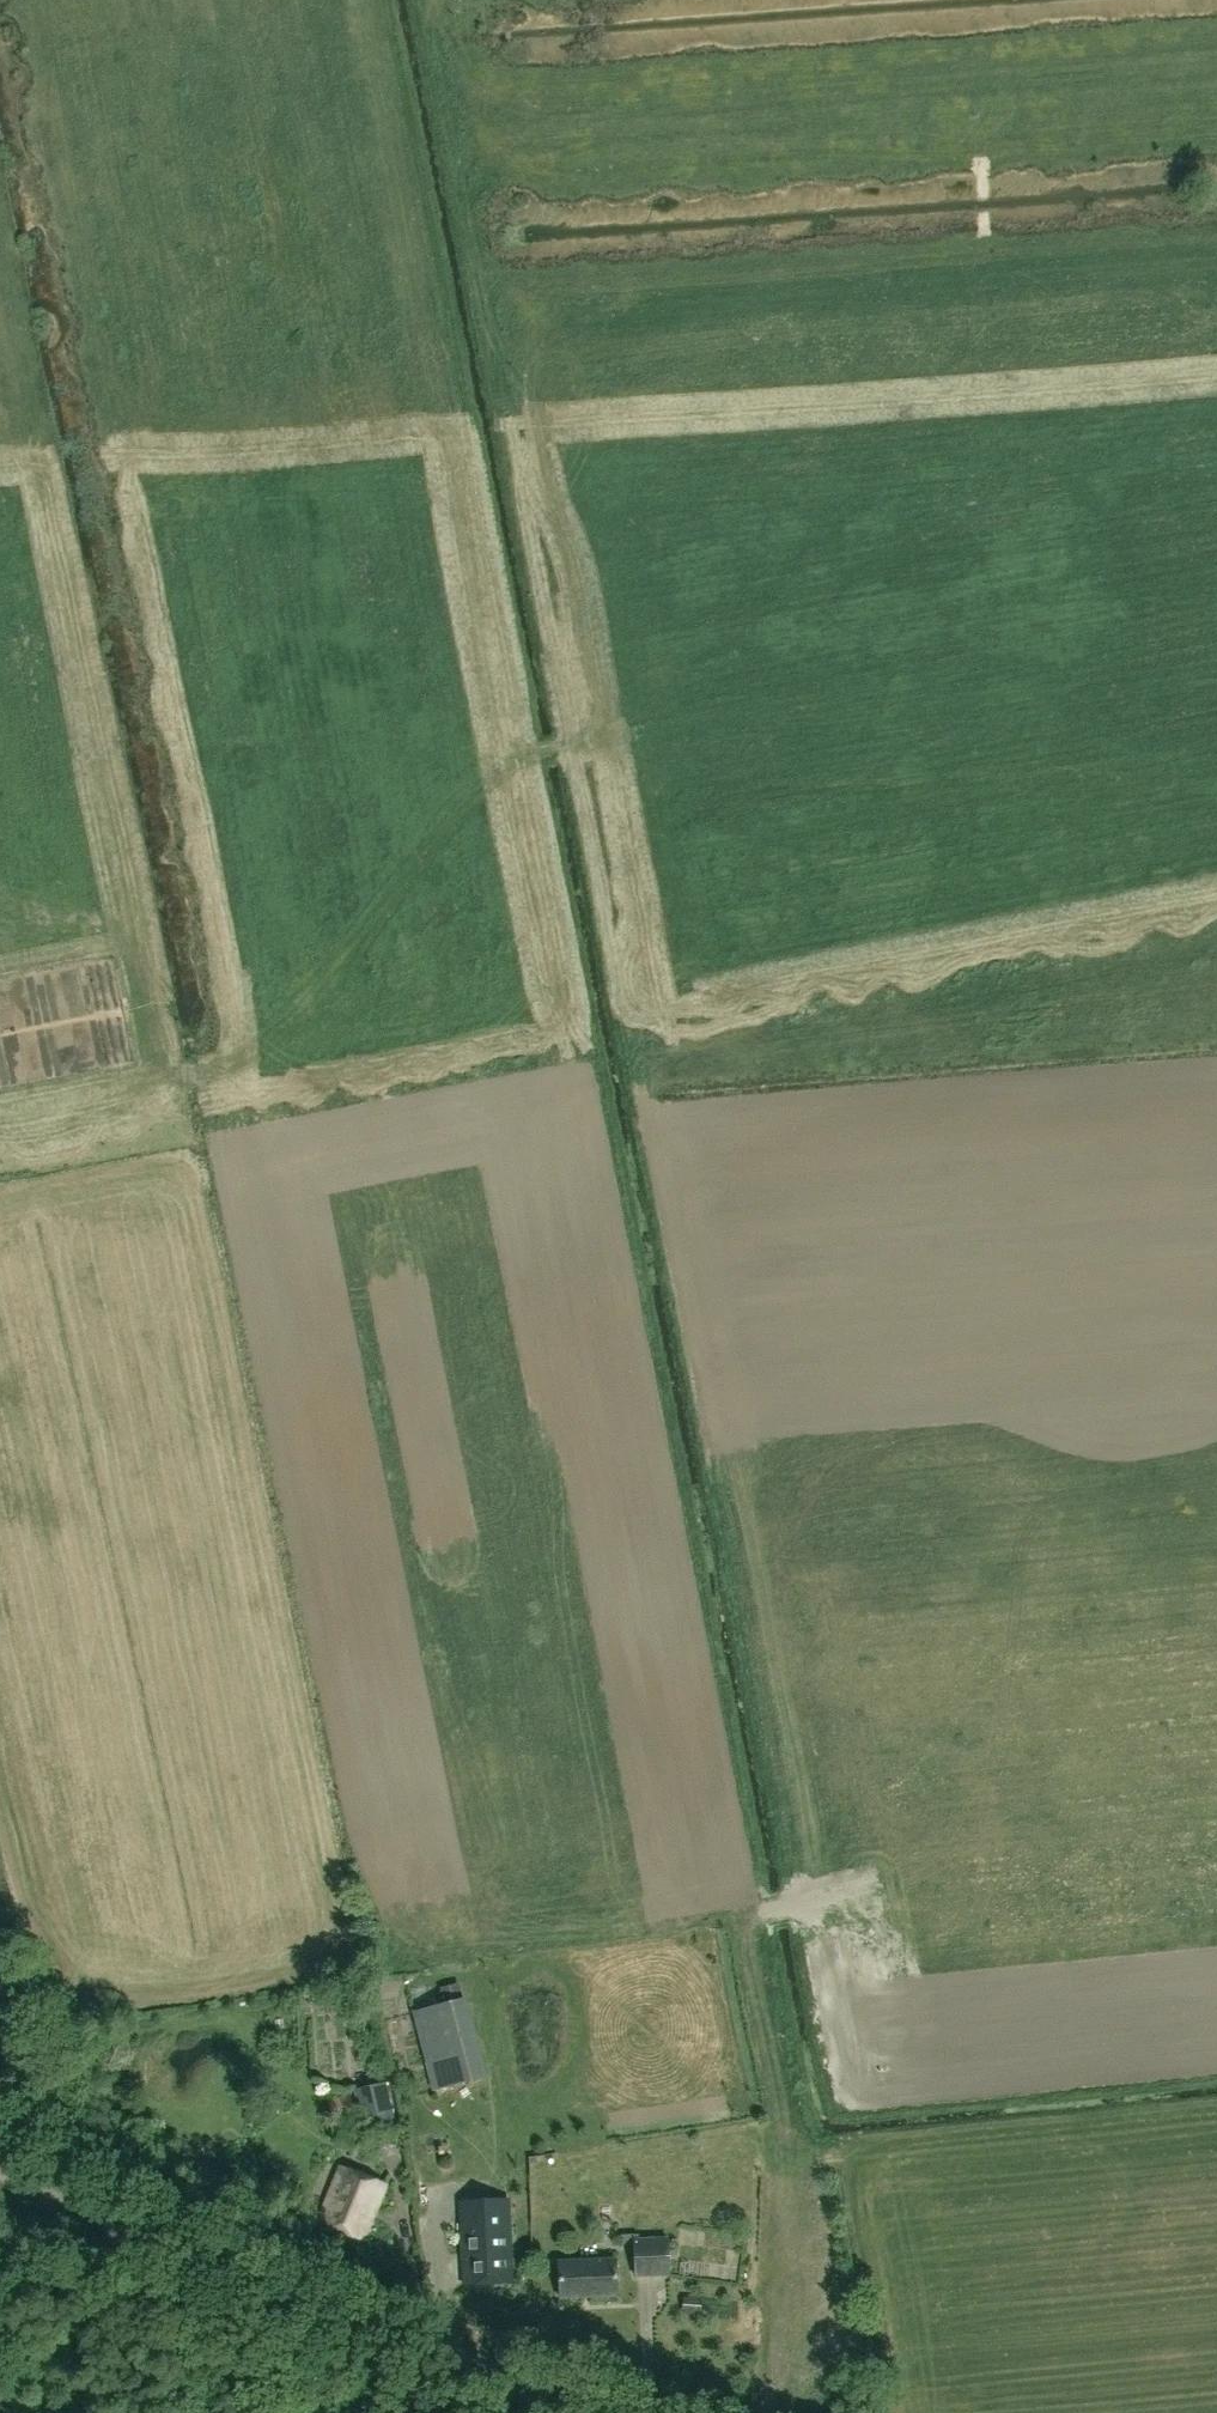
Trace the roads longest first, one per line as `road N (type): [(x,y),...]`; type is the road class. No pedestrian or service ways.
road 1 (unclassified): [(631,2412),(324,2293),(0,2152)]

